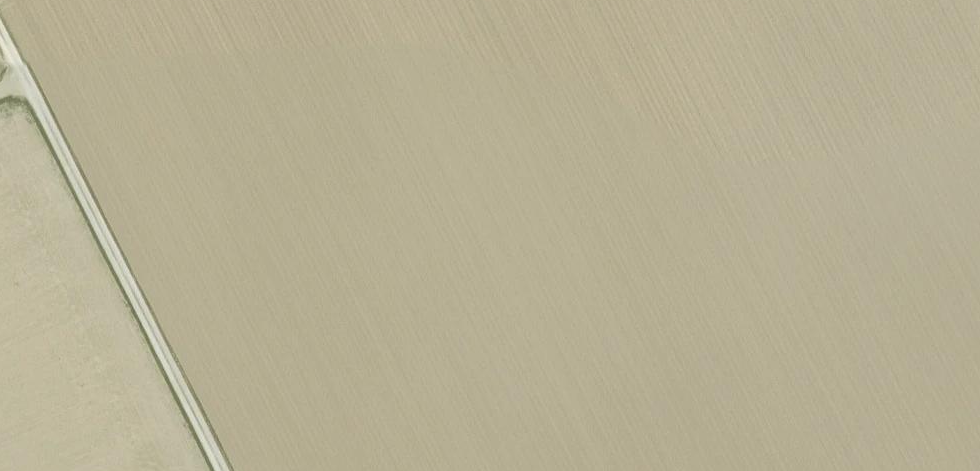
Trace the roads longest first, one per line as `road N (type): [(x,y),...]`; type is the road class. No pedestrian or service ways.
road 1 (track): [(218,470),(0,37)]

